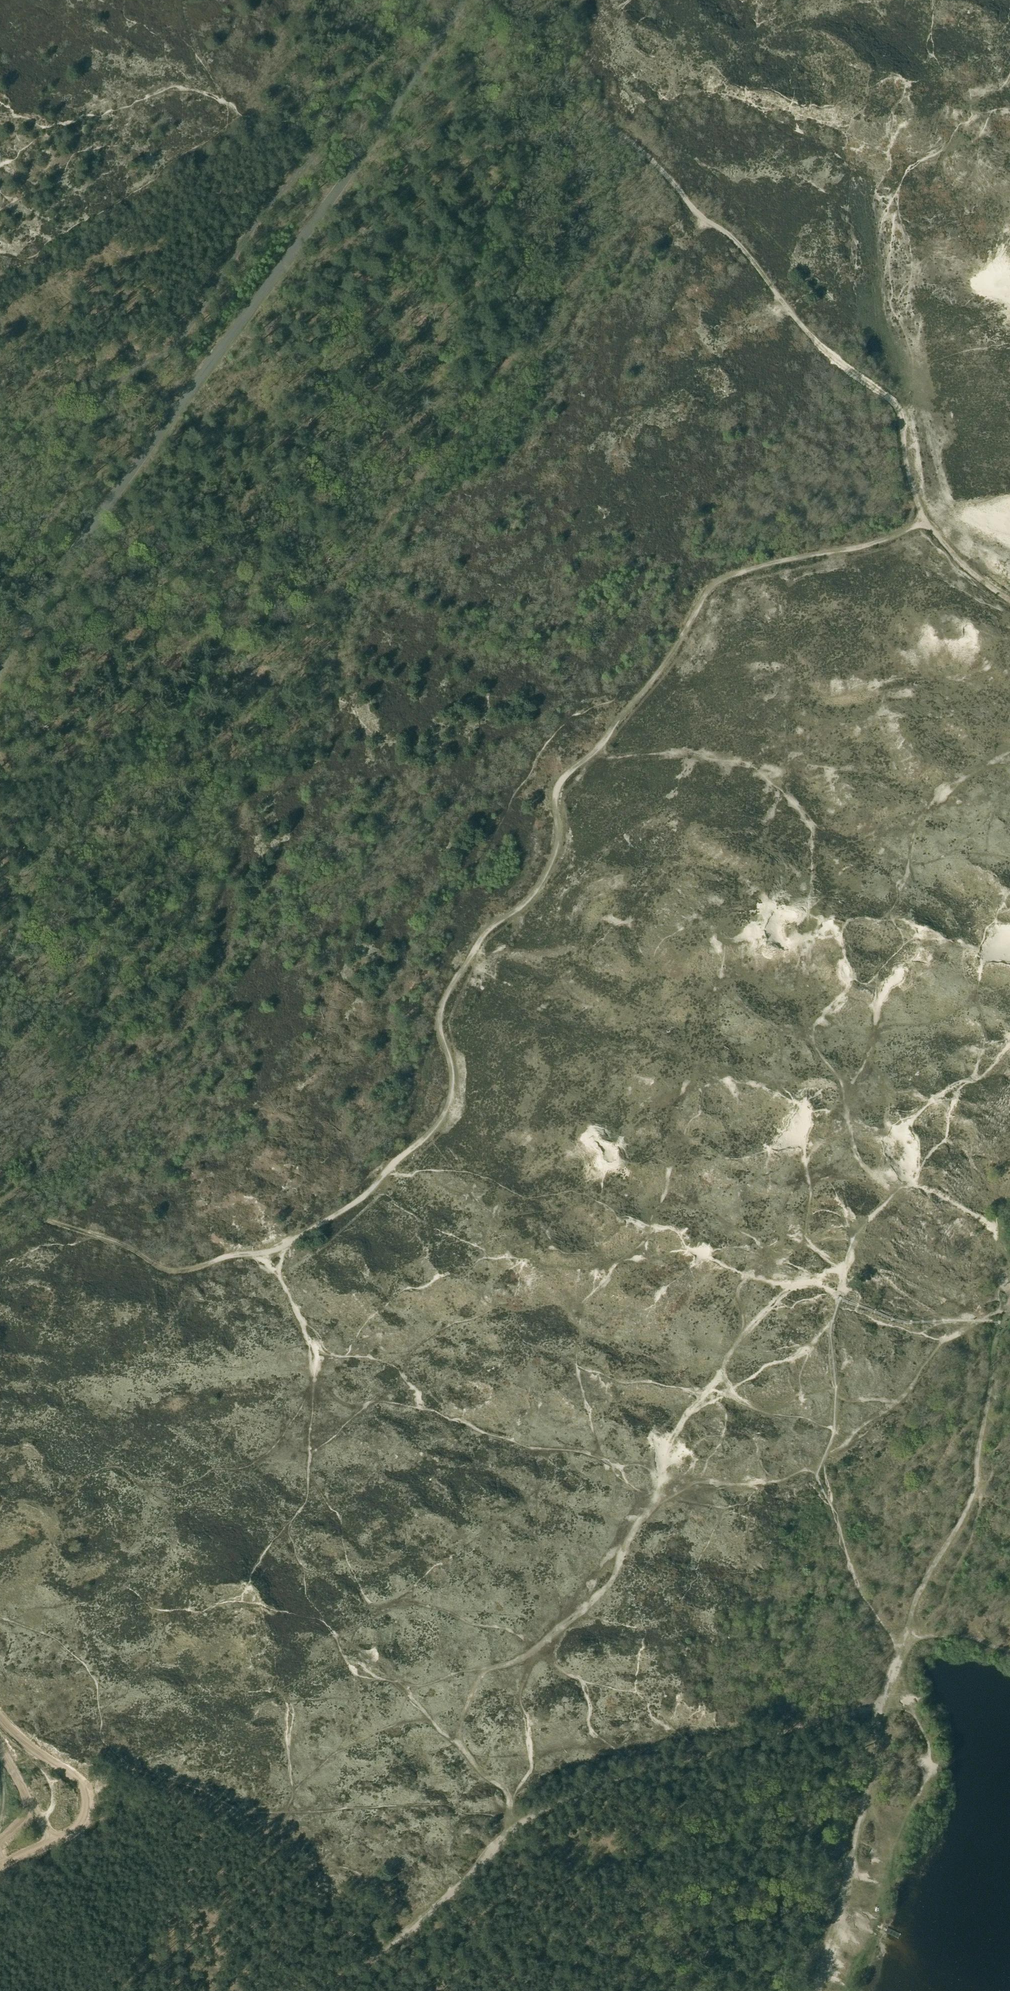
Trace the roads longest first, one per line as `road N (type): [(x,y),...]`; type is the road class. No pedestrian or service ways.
road 1 (track): [(925,523),(714,587),(648,688),(557,786),(558,842),(543,881),(489,929),(441,1009),(453,1072),(446,1105),(387,1171)]
road 2 (tertiary): [(0,663),(463,0)]
road 3 (track): [(564,0),(564,59),(575,100),(730,237),(829,354),(891,400),(925,523)]
road 4 (track): [(880,1710),(616,1778),(543,1808),(380,1948),(291,1990)]
road 5 (track): [(387,1171),(356,1201),(275,1249),(177,1270),(96,1234),(0,1214)]
road 6 (track): [(1007,1315),(994,1354),(973,1496),(922,1585),(880,1710)]
road 7 (track): [(815,1990),(880,1710)]

